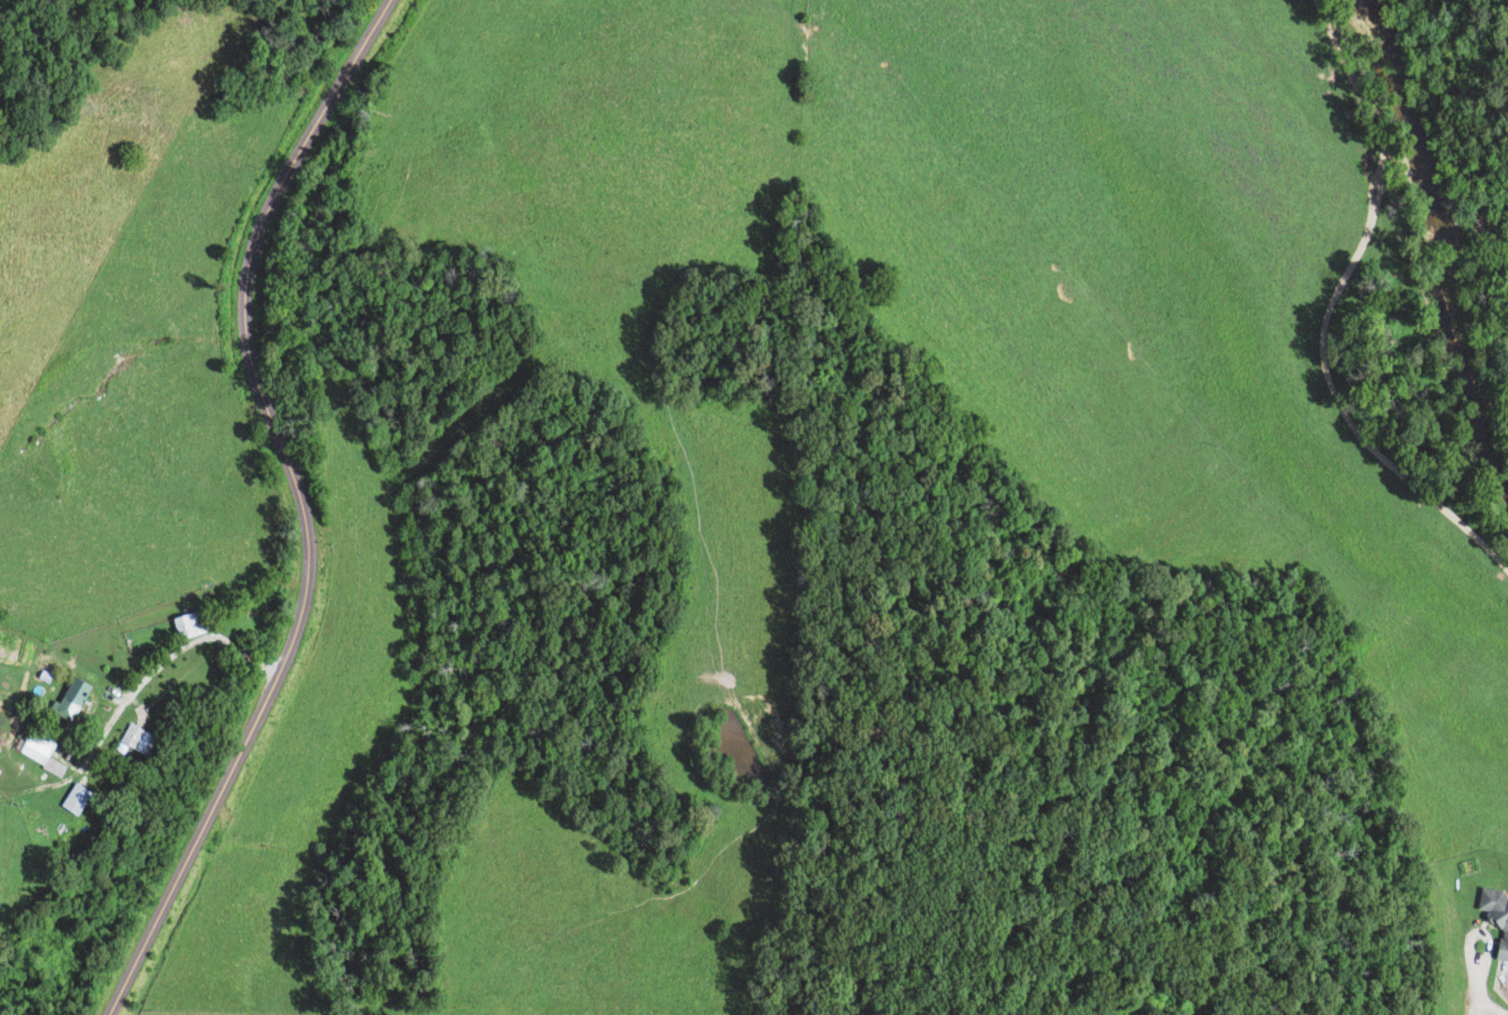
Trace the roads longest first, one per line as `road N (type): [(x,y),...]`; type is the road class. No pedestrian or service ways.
road 1 (tertiary): [(108,1014),(294,634),(308,559),(302,510),(251,356),(247,266),(284,173),(390,0)]

